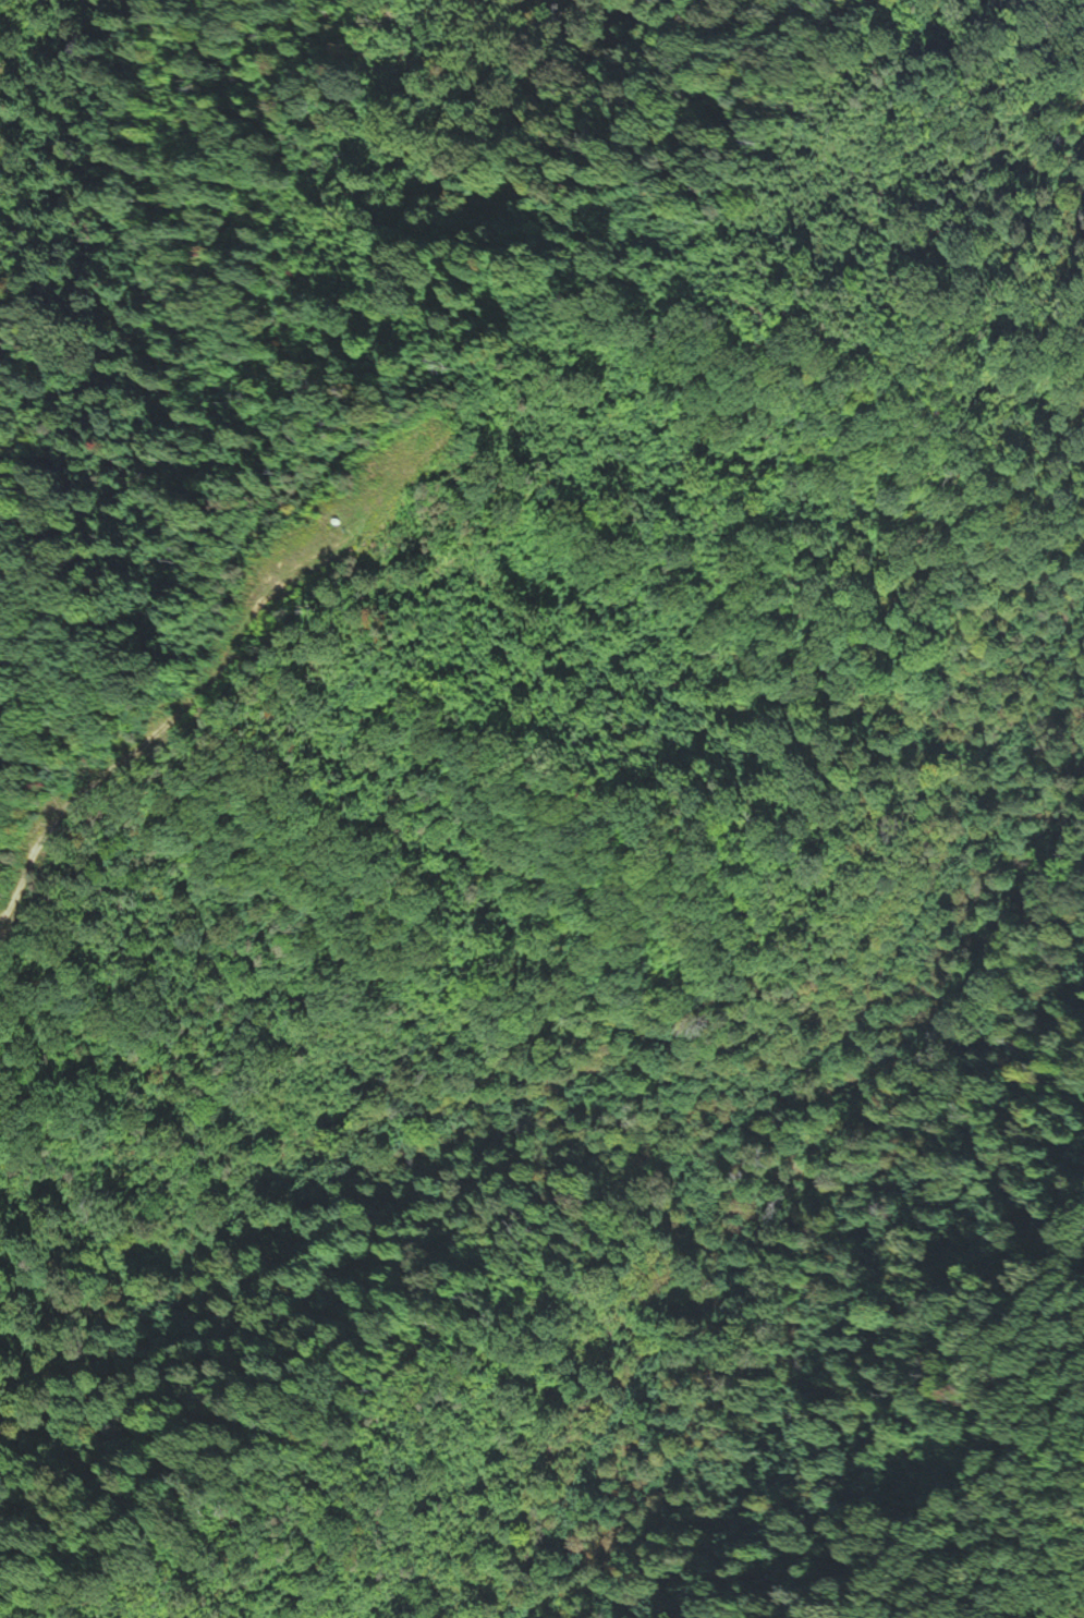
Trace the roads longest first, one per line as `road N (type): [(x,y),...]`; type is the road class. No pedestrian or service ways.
road 1 (residential): [(0,924),(73,806),(221,678),(259,594),(341,550),(366,526)]

